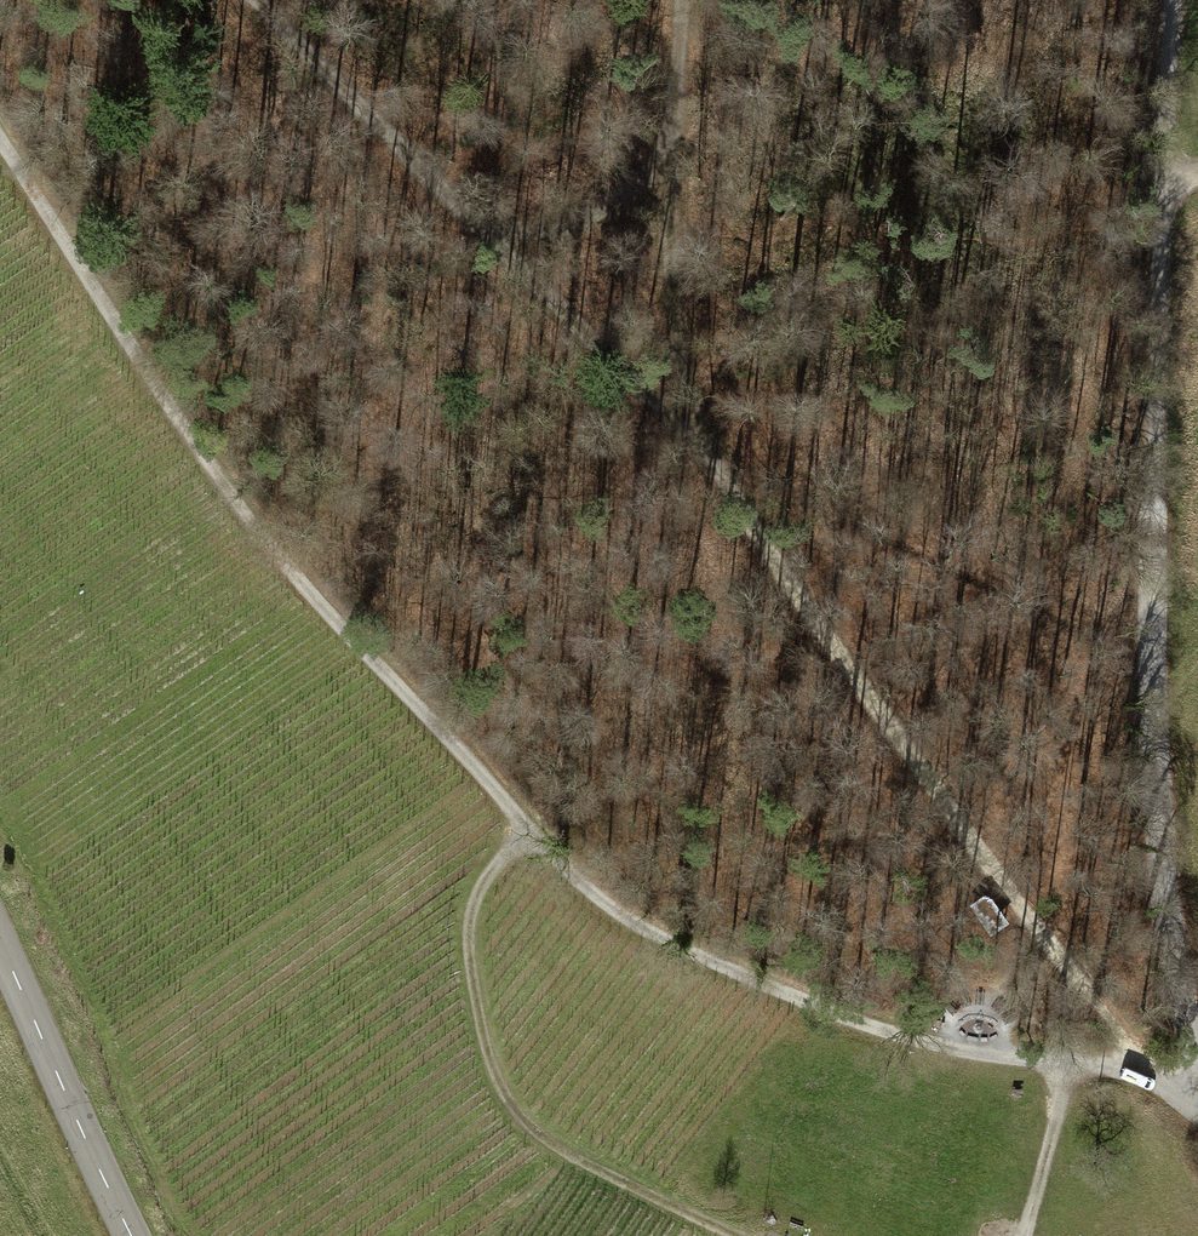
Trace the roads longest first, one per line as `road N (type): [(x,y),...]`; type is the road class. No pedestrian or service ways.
road 1 (track): [(0,137),(224,488),(615,914),(857,1020),(1197,1090)]
road 2 (track): [(676,0),(661,162),(692,417),(1073,972),(1160,1082)]
road 3 (track): [(1197,1034),(1168,879),(1158,717),(1176,0)]
road 4 (track): [(692,417),(246,0)]
road 5 (track): [(736,1235),(544,1142),(511,1111),(493,1070),(469,935),(474,901),(501,855),(531,830)]
road 6 (secondary): [(144,1235),(0,930)]
road 7 (track): [(491,229),(559,220),(615,197),(661,162)]
road 8 (track): [(1073,1065),(1022,1235)]

